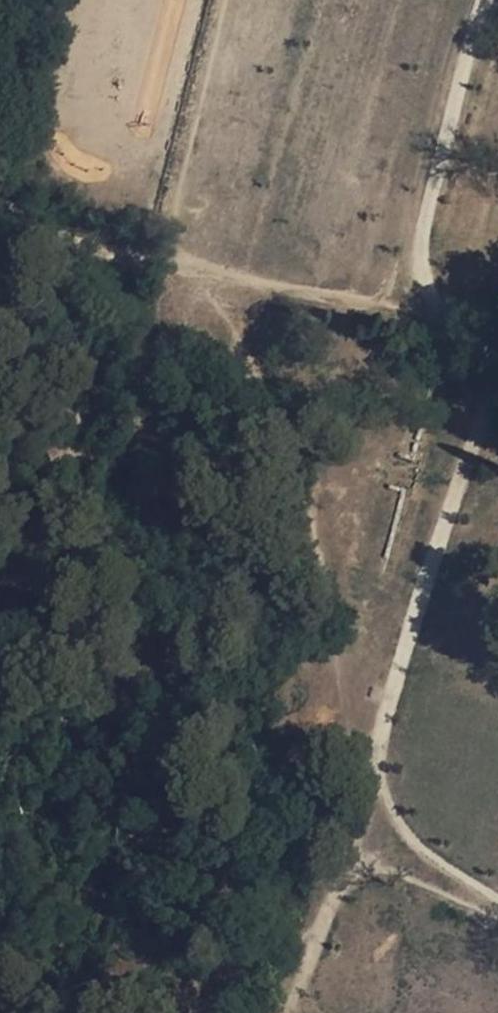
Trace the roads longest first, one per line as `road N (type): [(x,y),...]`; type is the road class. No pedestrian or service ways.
road 1 (track): [(286,1012),(310,941),(359,843),(386,681),(440,530),(480,367),(430,247),(434,195),(484,0)]
road 2 (track): [(497,897),(402,824),(376,766)]

